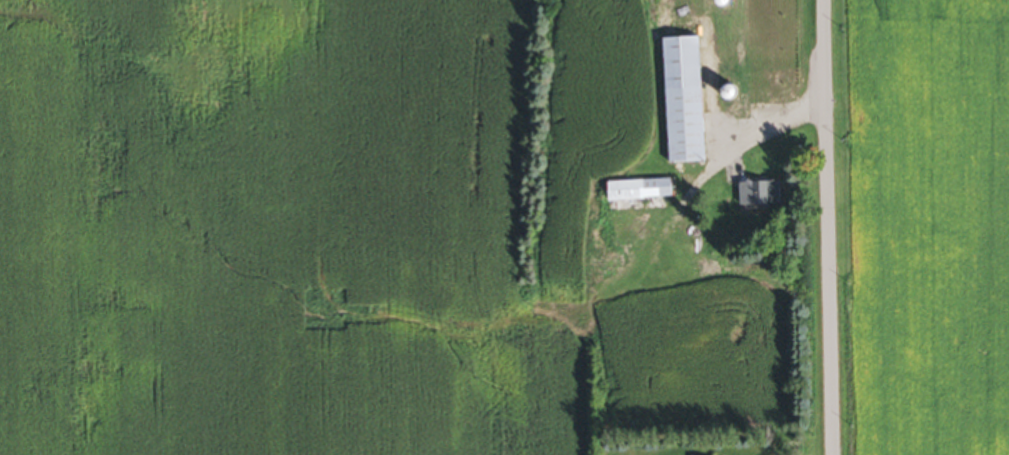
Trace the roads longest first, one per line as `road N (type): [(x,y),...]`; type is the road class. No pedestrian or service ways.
road 1 (residential): [(834,454),(826,0)]

